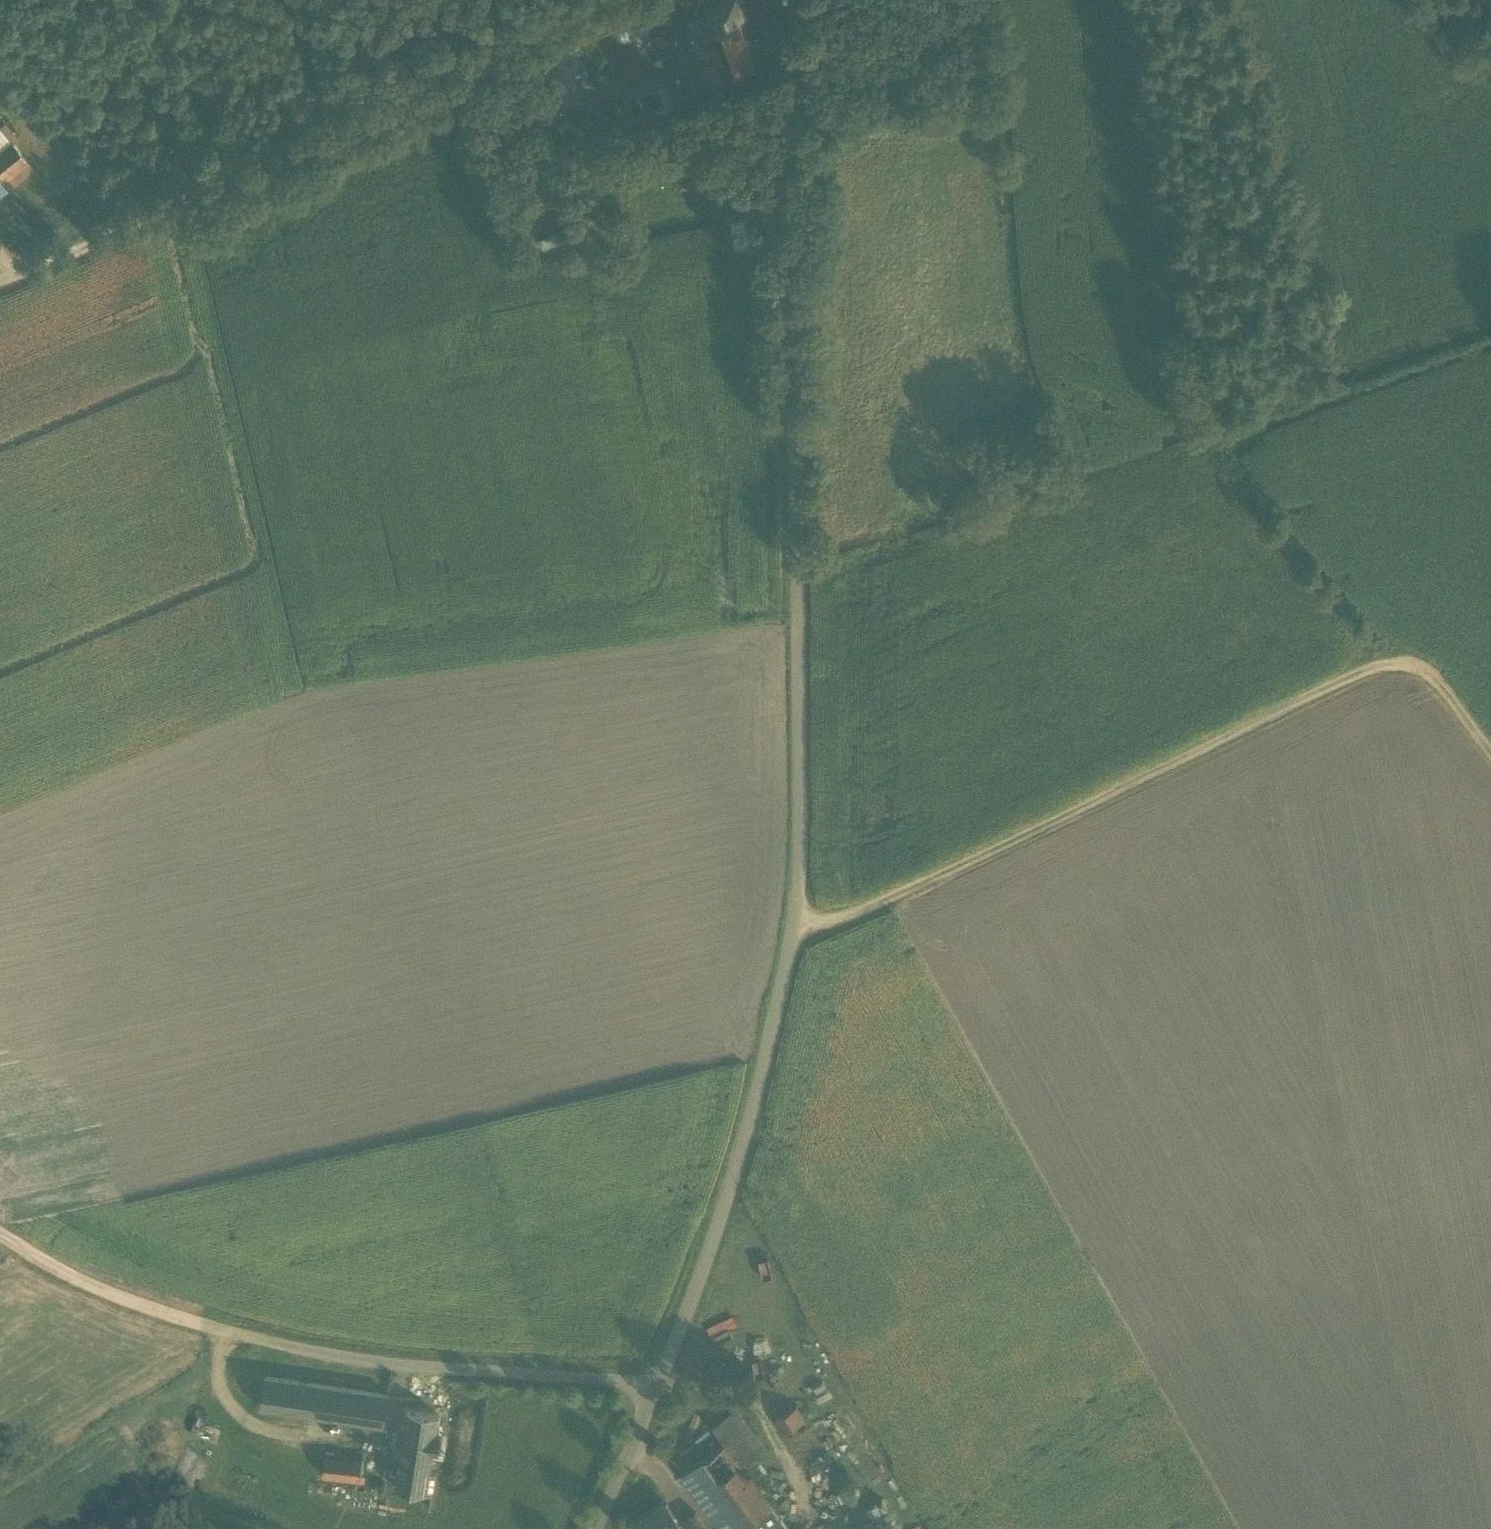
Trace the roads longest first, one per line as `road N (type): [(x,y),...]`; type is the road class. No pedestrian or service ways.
road 1 (unclassified): [(795,0),(794,930),(726,1199),(654,1385)]
road 2 (track): [(794,930),(858,914),(1363,681),(1438,681),(1490,748)]
road 3 (track): [(633,0),(0,285)]
road 4 (unclassified): [(654,1385),(326,1357),(209,1327)]
road 5 (track): [(209,1327),(116,1298),(0,1235)]
road 6 (unclassified): [(654,1385),(598,1528)]

